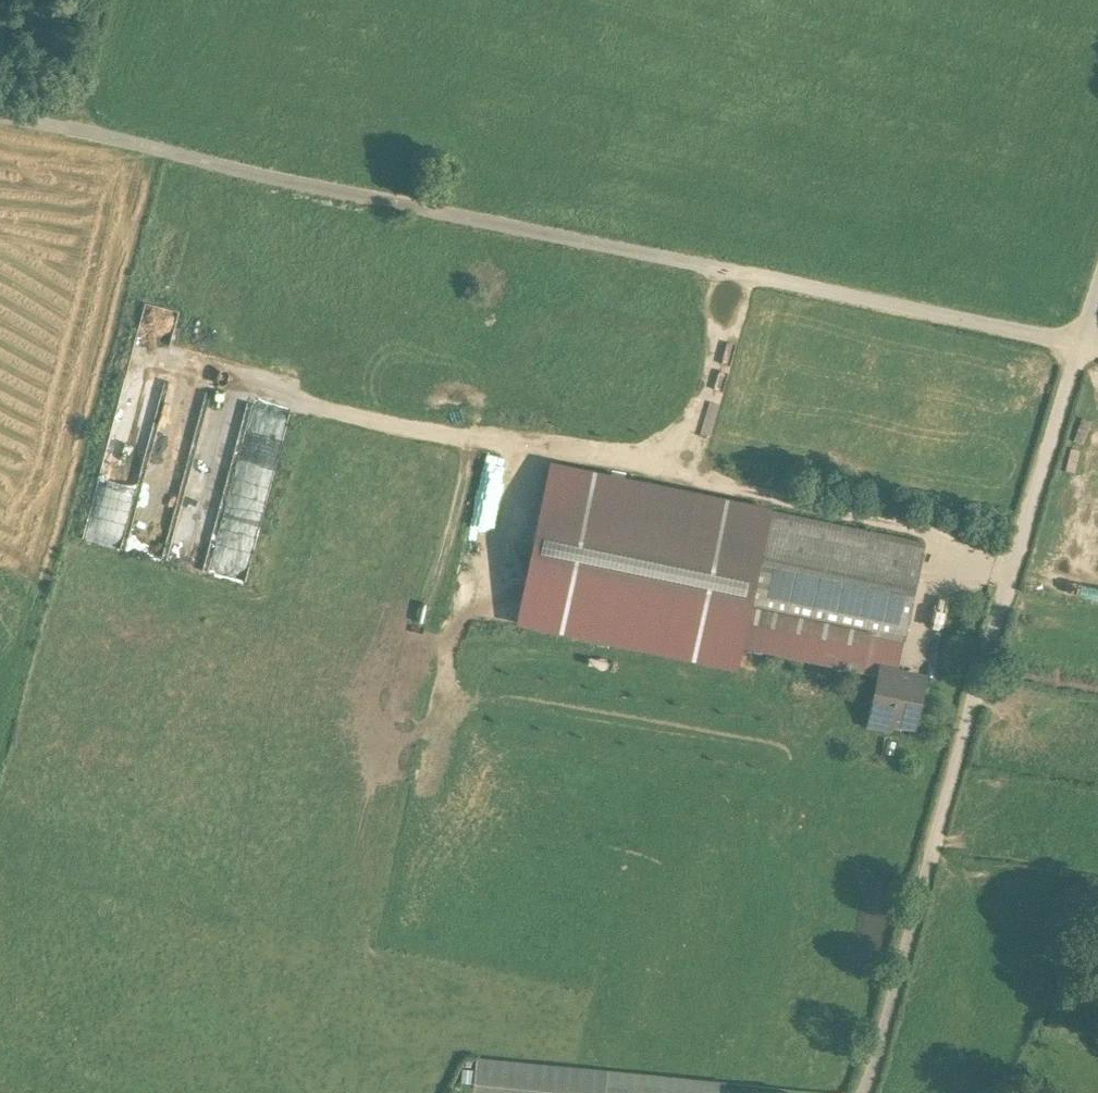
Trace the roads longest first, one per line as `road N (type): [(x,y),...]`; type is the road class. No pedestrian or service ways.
road 1 (track): [(1097,345),(283,182),(0,115)]
road 2 (track): [(862,1092),(1097,294)]
road 3 (track): [(742,500),(699,472),(749,273)]
road 4 (track): [(105,0),(73,86),(71,128)]

